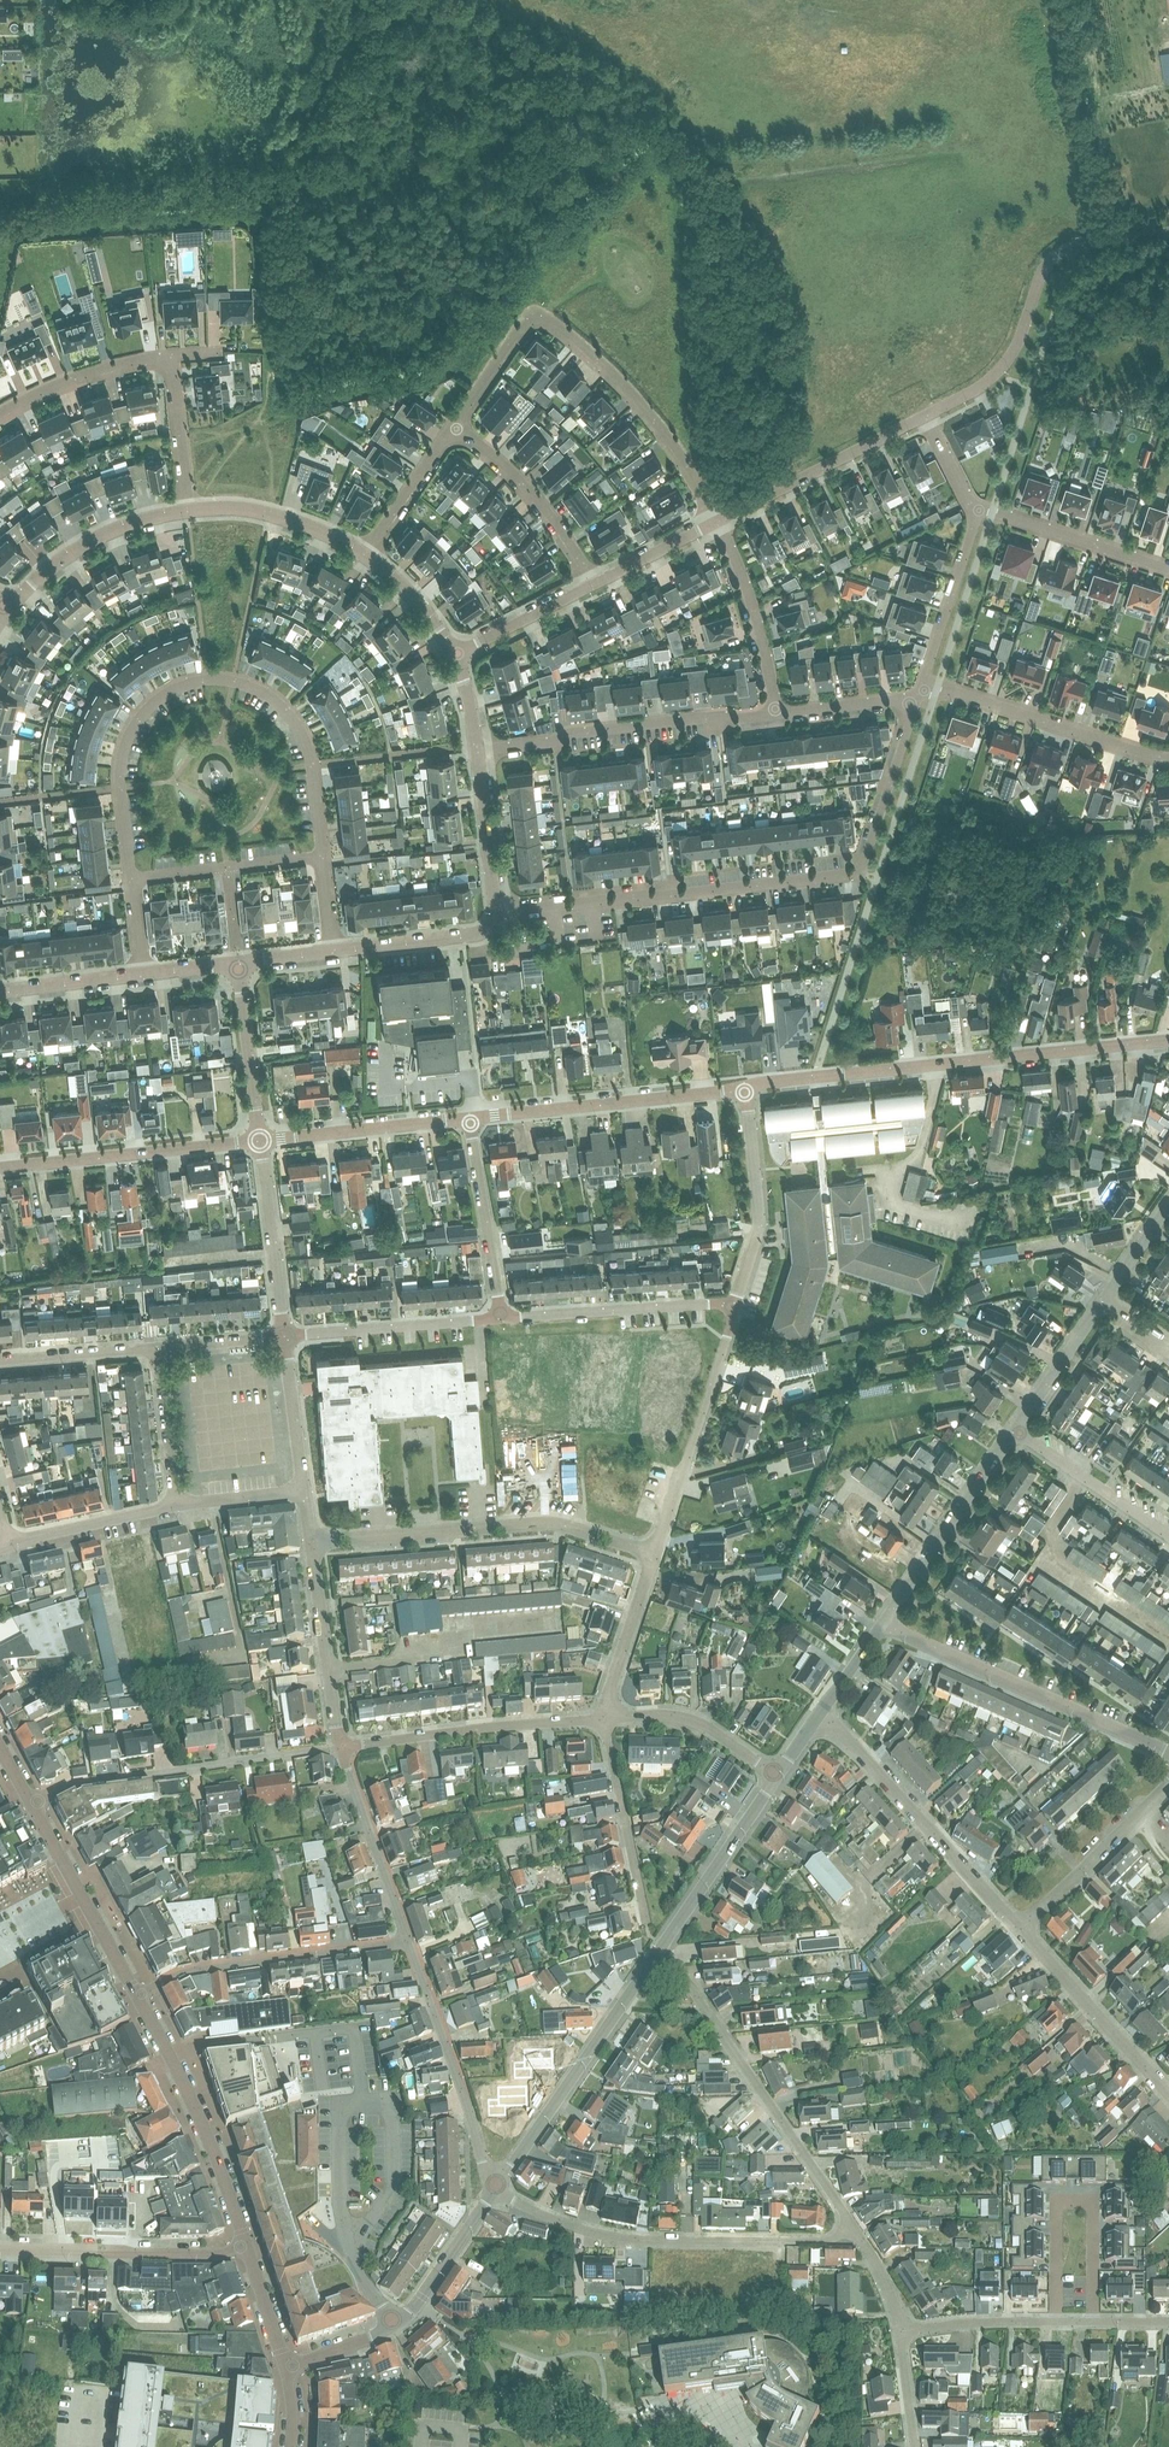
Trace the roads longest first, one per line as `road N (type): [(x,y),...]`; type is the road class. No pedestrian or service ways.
road 1 (residential): [(914,701),(862,873),(497,913)]
road 2 (residential): [(324,857),(319,767),(294,715),(259,690),(206,678),(150,705),(121,755),(131,880)]
road 3 (residential): [(720,520),(650,415),(594,357),(533,314),(456,426)]
road 4 (residential): [(497,2193),(554,2222),(642,2245),(816,2246),(858,2236)]
road 5 (residential): [(654,1557),(554,1525),(313,1549)]
road 6 (residential): [(858,2236),(658,1954)]
road 7 (residential): [(188,509),(172,357),(92,372),(0,416)]
road 8 (residential): [(927,416),(1006,364),(1053,257),(1070,246),(1168,230)]
road 9 (residential): [(34,1808),(70,1788),(340,1748)]
road 10 (residential): [(1168,1756),(883,1624)]
road 11 (residential): [(479,752),(778,714)]
road 12 (residential): [(1017,1931),(817,1717)]
road 13 (residential): [(1098,2326),(1096,2200),(1056,2201),(1058,2326)]
road 14 (unclassified): [(497,2193),(658,1954)]
road 15 (unclassified): [(289,2369),(397,2328),(497,2193)]
road 16 (tertiary): [(470,1119),(748,1091)]
road 17 (residential): [(409,1943),(191,1976),(138,1997)]
road 18 (unclassified): [(246,2247),(209,2146),(138,1997)]
road 19 (residential): [(340,1748),(605,1721)]
road 20 (residential): [(497,2193),(409,1943)]
road 21 (residential): [(654,1557),(737,1307)]
road 22 (tertiary): [(0,1168),(260,1140)]
road 23 (residential): [(924,683),(1168,758)]
road 24 (unclassified): [(0,2253),(217,2255),(246,2247)]
road 25 (track): [(1098,241),(1060,0)]
road 26 (residential): [(658,1954),(605,1721)]
road 27 (residential): [(502,1318),(737,1307)]
road 28 (residential): [(939,1070),(921,1164),(899,1171),(891,1210),(962,1228)]
road 29 (residential): [(720,520),(927,416)]
road 30 (tertiary): [(939,1070),(1168,1040)]
road 31 (unclassified): [(883,1624),(1014,1434)]
road 32 (residential): [(1168,2099),(1017,1931)]
road 33 (residential): [(737,1307),(762,1237),(748,1091)]
road 34 (residential): [(285,1337),(502,1318)]
road 35 (unclassified): [(138,1997),(34,1808)]
road 36 (unclassified): [(658,1954),(778,1776)]
road 37 (tertiary): [(260,1140),(470,1119)]
road 38 (residential): [(456,426),(560,531),(591,586)]
road 39 (residential): [(1017,1931),(1168,1786)]
road 40 (residential): [(188,509),(120,527),(61,559),(9,608)]
road 41 (residential): [(409,1943),(340,1748)]
road 42 (residential): [(720,520),(753,610),(778,714)]
road 43 (residential): [(502,1318),(470,1119)]
road 44 (residential): [(340,1748),(313,1549)]
road 45 (residential): [(1168,570),(979,508)]
road 46 (residential): [(285,1337),(260,1140)]
road 47 (residential): [(131,880),(324,857)]
road 48 (tertiary): [(748,1091),(939,1070)]
road 49 (residential): [(605,1721),(670,1717),(703,1725),(778,1776)]
road 50 (residential): [(366,553),(269,513),(188,509)]
road 51 (residential): [(979,508),(924,683)]
road 52 (residential): [(1168,1533),(1014,1434)]
road 53 (residential): [(260,1140),(239,962)]
road 54 (residential): [(334,950),(480,934),(497,913)]
road 55 (residential): [(605,1721),(654,1557)]
road 56 (residential): [(497,913),(479,752)]
road 57 (residential): [(149,1348),(167,1509)]
road 58 (residential): [(10,1543),(167,1509)]
road 59 (residential): [(305,1492),(285,1337)]
road 60 (residential): [(456,426),(366,553)]
road 61 (residential): [(904,2332),(1058,2326)]
road 62 (unclassified): [(1014,1434),(1104,1309)]
road 63 (residential): [(456,654),(591,586)]
road 64 (residential): [(0,1359),(149,1348)]
road 65 (residential): [(591,586),(720,520)]
road 66 (residential): [(0,990),(142,973)]
road 67 (residential): [(167,1509),(305,1492)]
road 68 (residential): [(778,714),(914,701)]
road 69 (residential): [(285,1337),(149,1348)]
road 70 (residential): [(456,654),(429,615),(366,553)]
road 71 (unclassified): [(289,2369),(246,2247)]

